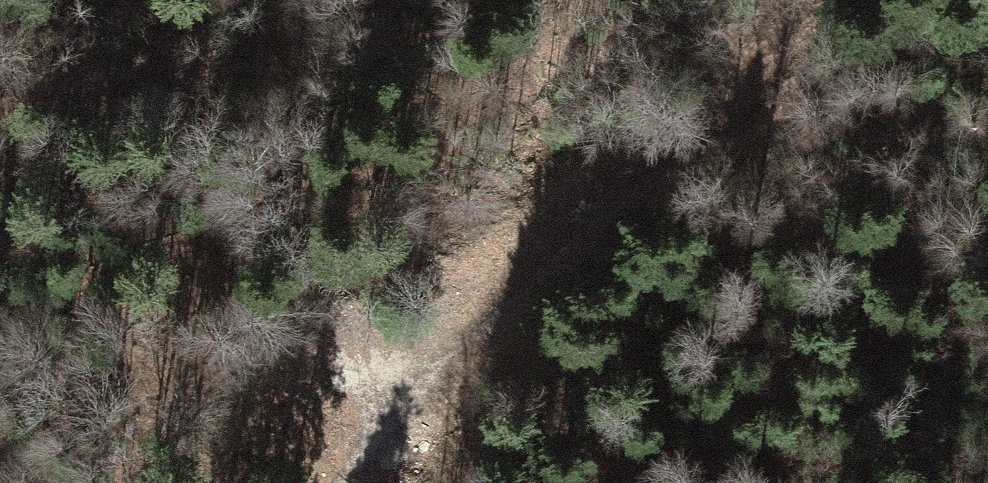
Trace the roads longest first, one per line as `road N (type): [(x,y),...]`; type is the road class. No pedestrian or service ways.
road 1 (track): [(414,381),(517,271),(713,108)]
road 2 (track): [(204,482),(217,452),(311,372),(361,359),(398,367),(414,381)]
road 3 (track): [(826,0),(713,108)]
road 4 (track): [(414,381),(424,431),(367,482)]

